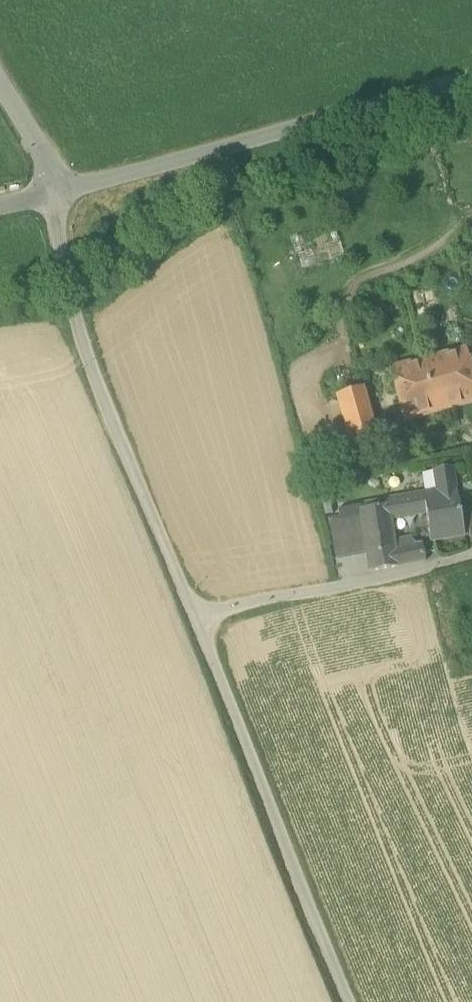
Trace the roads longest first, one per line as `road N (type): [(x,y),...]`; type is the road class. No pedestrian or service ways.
road 1 (unclassified): [(52,196),(72,315),(196,613)]
road 2 (residential): [(471,75),(52,196)]
road 3 (unclassified): [(196,613),(350,1001)]
road 4 (unclassified): [(471,556),(196,613)]
road 5 (residential): [(0,84),(39,146),(52,196)]

